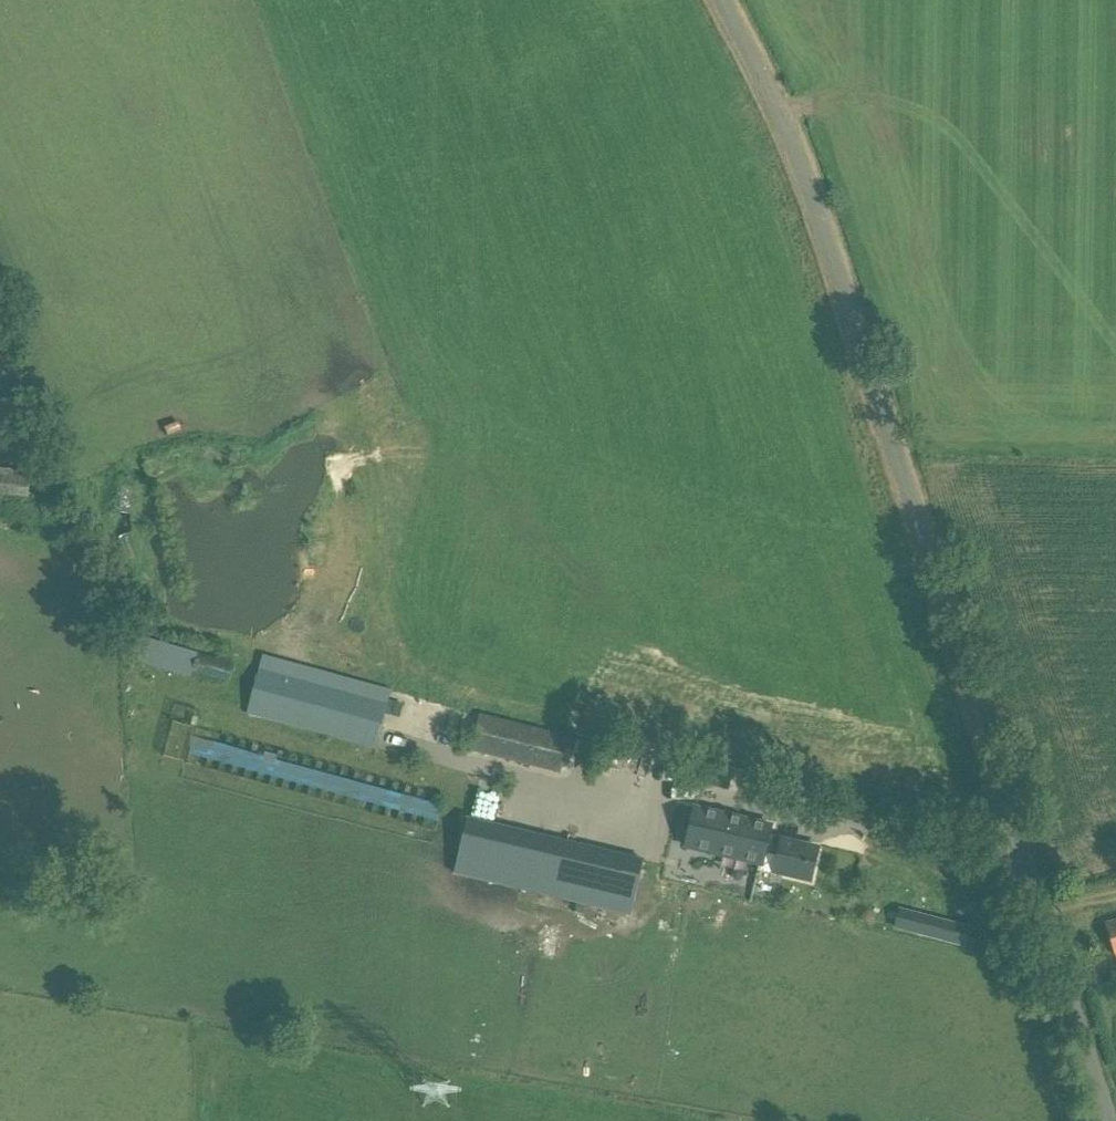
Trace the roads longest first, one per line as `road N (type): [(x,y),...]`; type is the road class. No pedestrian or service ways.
road 1 (unclassified): [(1109,1120),(825,238),(776,111),(717,0)]

